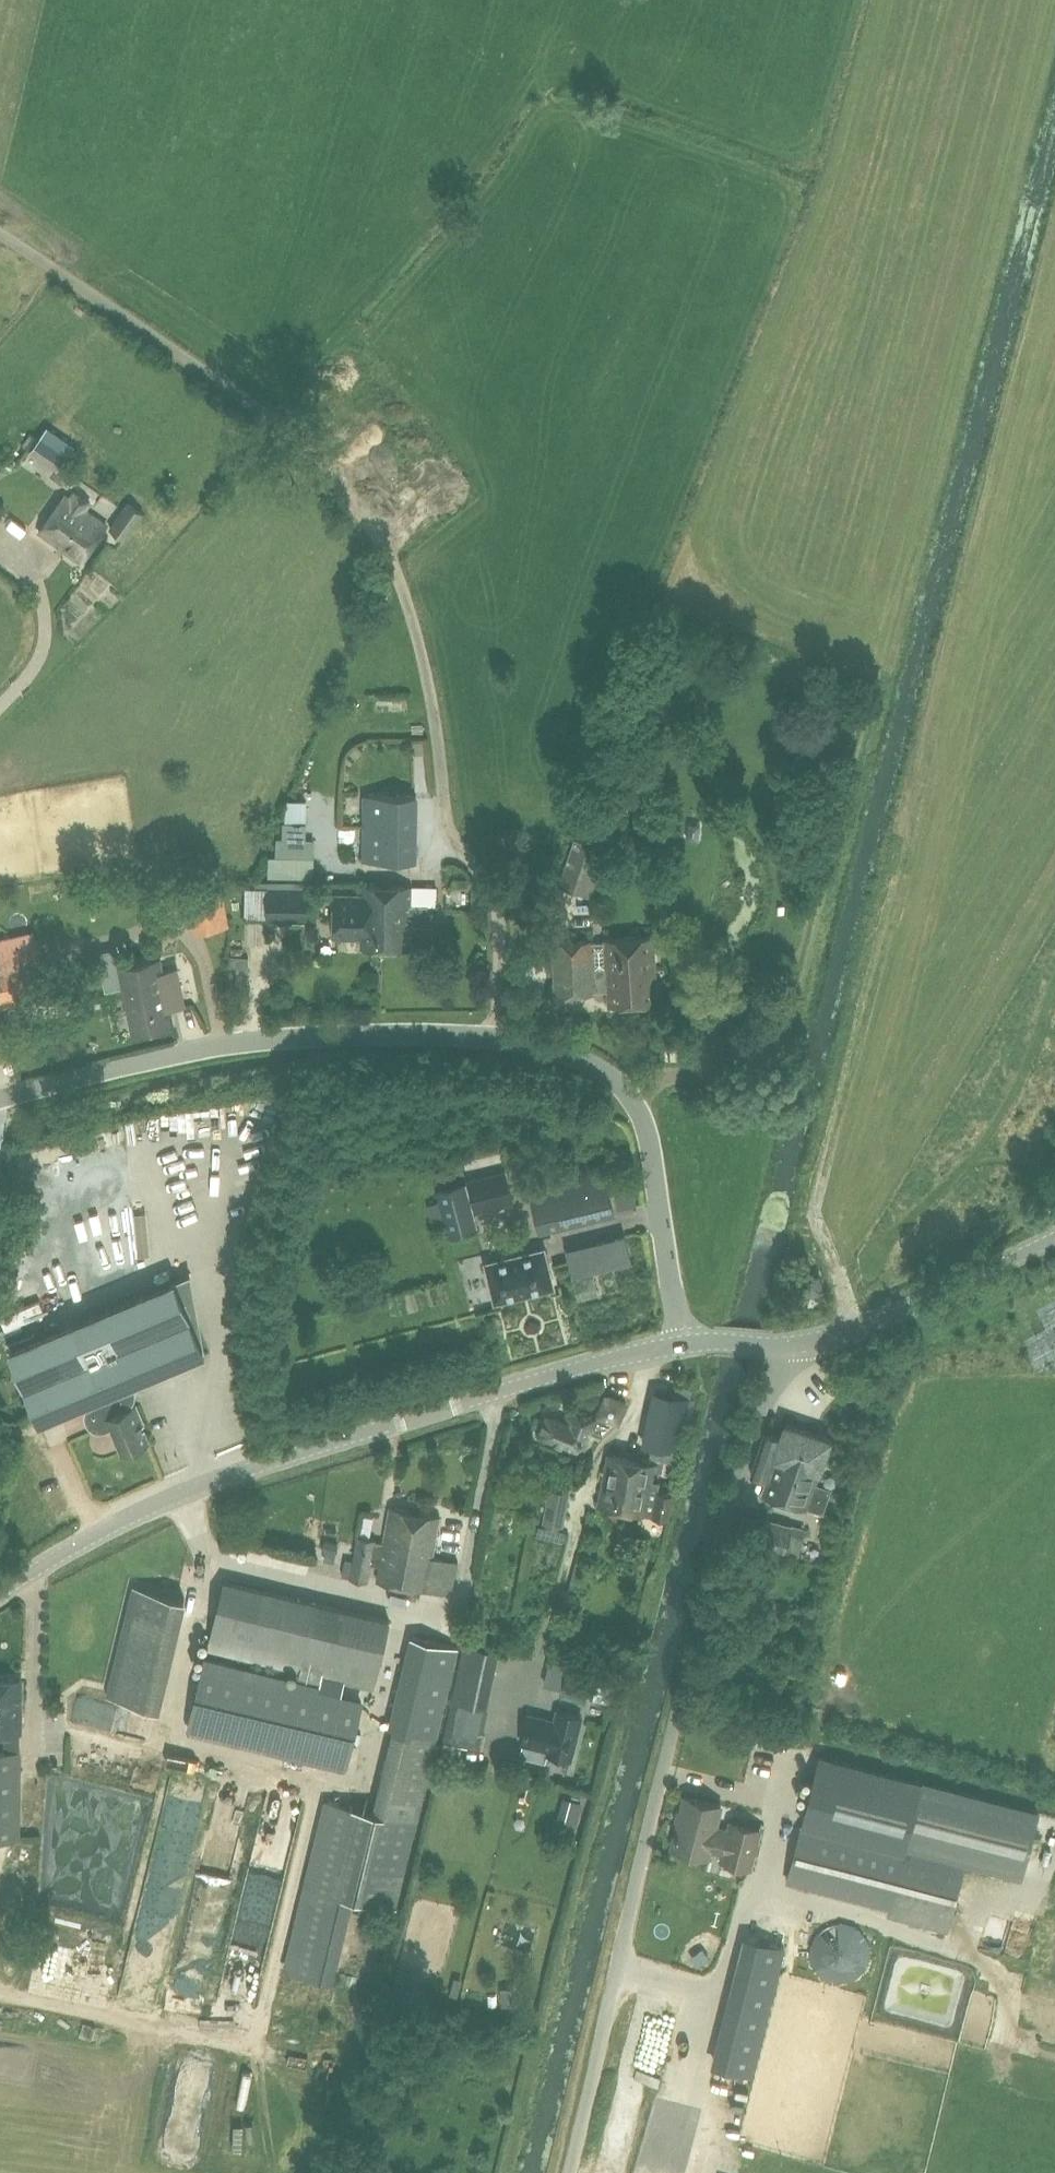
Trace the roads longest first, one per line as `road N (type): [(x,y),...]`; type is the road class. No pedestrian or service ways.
road 1 (unclassified): [(501,1033),(507,900),(458,832),(409,607),(364,516),(289,438),(0,239)]
road 2 (unclassified): [(564,2172),(694,1631),(782,1344)]
road 3 (tertiary): [(0,1595),(81,1540),(212,1480),(551,1374),(682,1345)]
road 4 (tertiary): [(501,1033),(271,1038),(0,1099)]
road 5 (tertiary): [(682,1345),(633,1095),(608,1070),(501,1033)]
road 6 (tertiary): [(782,1344),(832,1337),(891,1315),(1054,1237)]

